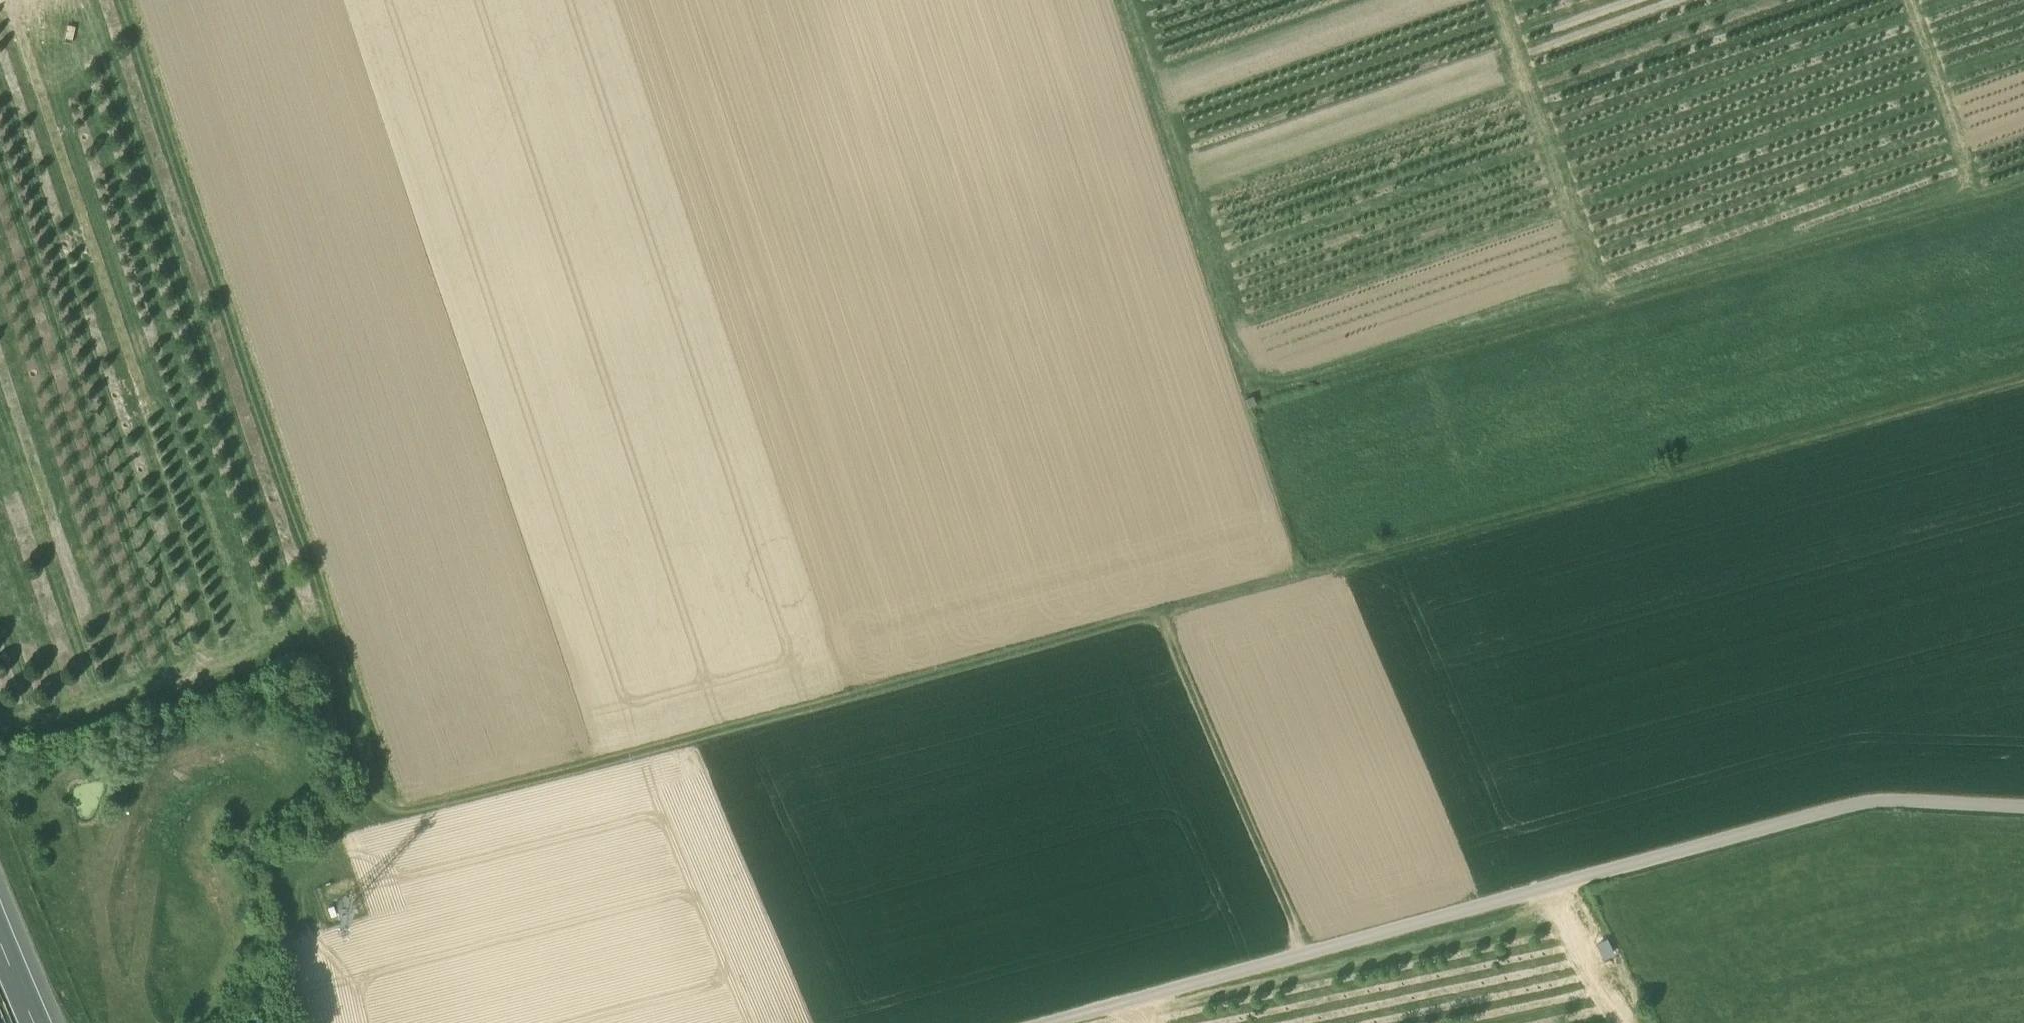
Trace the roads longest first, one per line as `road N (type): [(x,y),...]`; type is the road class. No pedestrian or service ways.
road 1 (track): [(1049,1022),(1876,800),(2023,808)]
road 2 (track): [(1160,613),(2023,380)]
road 3 (track): [(395,822),(1160,613)]
road 4 (track): [(1306,954),(1160,613)]

